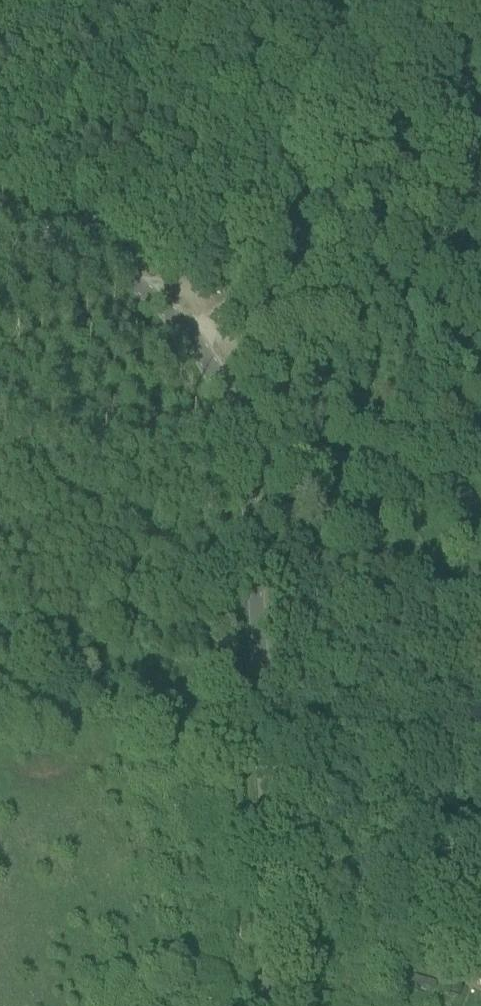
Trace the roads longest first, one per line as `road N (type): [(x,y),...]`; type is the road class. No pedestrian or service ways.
road 1 (unclassified): [(264,1005),(273,857),(238,441),(189,336),(158,302),(114,270),(0,219)]
road 2 (track): [(370,119),(253,274),(189,336)]
road 3 (track): [(267,778),(480,832)]
road 4 (track): [(456,0),(370,119)]

